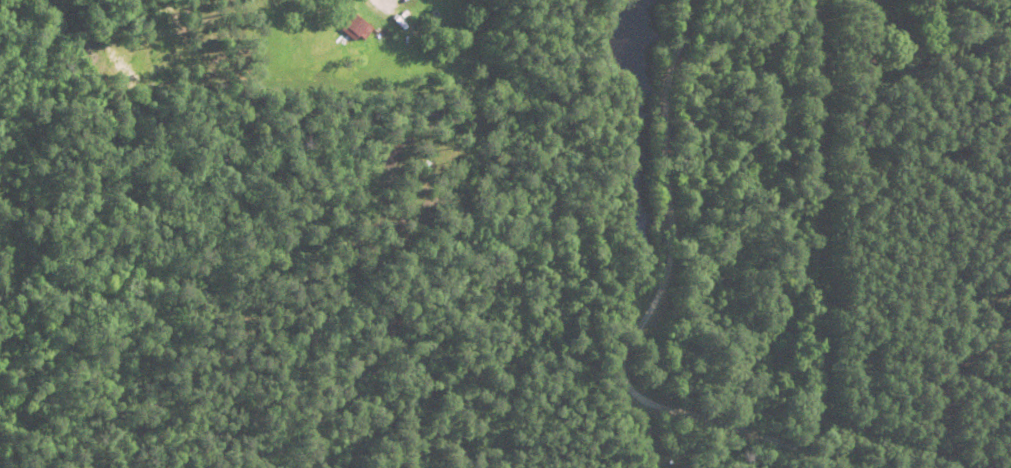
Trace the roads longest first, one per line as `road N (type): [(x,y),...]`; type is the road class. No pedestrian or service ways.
road 1 (residential): [(919,467),(589,373),(0,77)]

